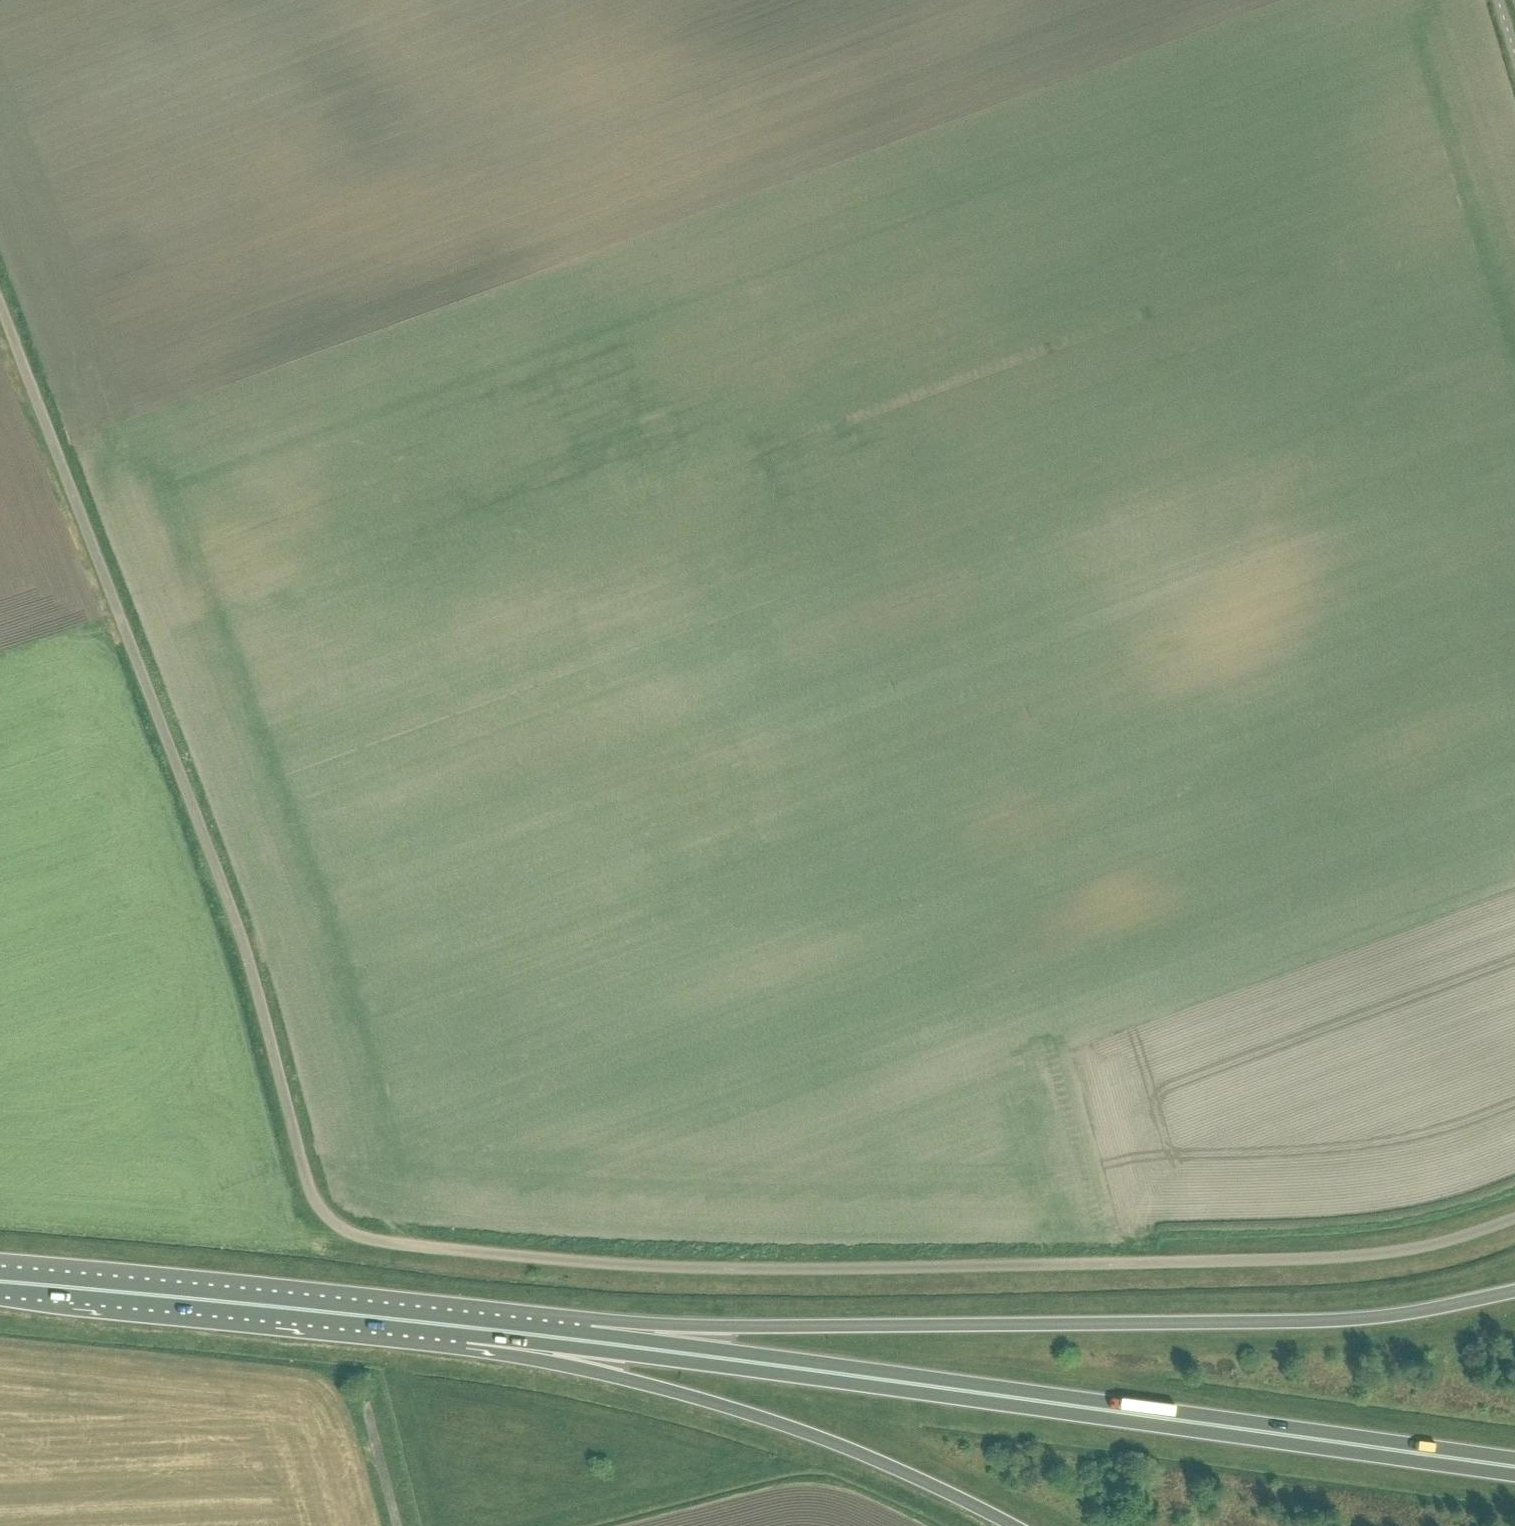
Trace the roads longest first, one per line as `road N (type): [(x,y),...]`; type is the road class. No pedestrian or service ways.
road 1 (unclassified): [(1514,1216),(1421,1246),(1337,1257),(987,1266),(710,1268),(491,1254),(338,1226),(304,1176),(238,928),(0,301)]
road 2 (trunk): [(1514,1467),(577,1337)]
road 3 (trunk): [(1514,1290),(1309,1321),(738,1327),(577,1337)]
road 4 (trunk): [(474,1325),(875,1459),(1015,1525)]
road 5 (trunk): [(474,1325),(0,1280)]
road 6 (unclassified): [(398,1525),(366,1406)]

